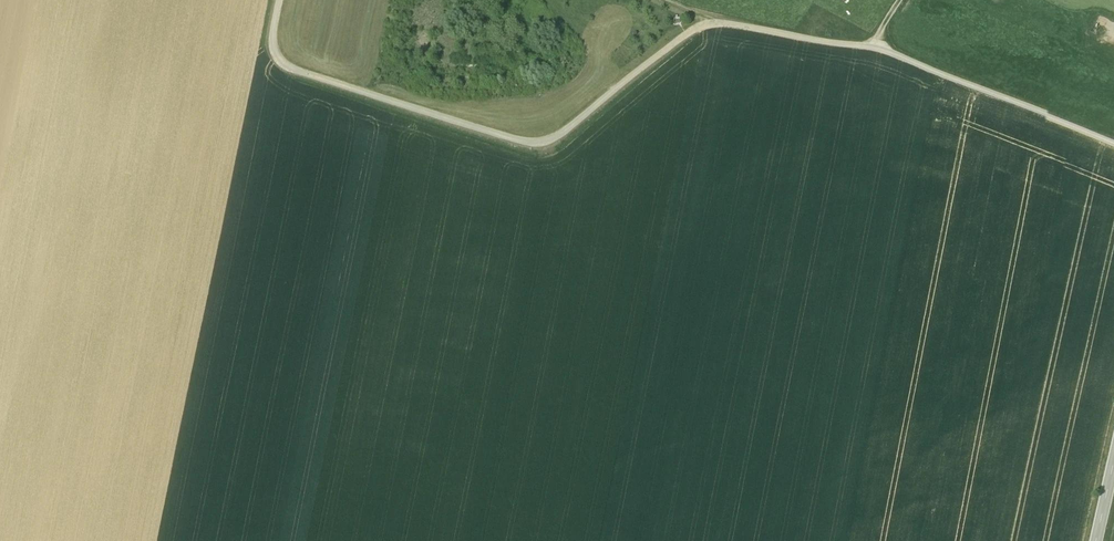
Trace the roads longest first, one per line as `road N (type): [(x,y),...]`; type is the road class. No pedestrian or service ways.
road 1 (track): [(284,0),(271,67),(284,88),(523,168),(558,161),(693,43),(713,35),(884,61),(1113,162)]

